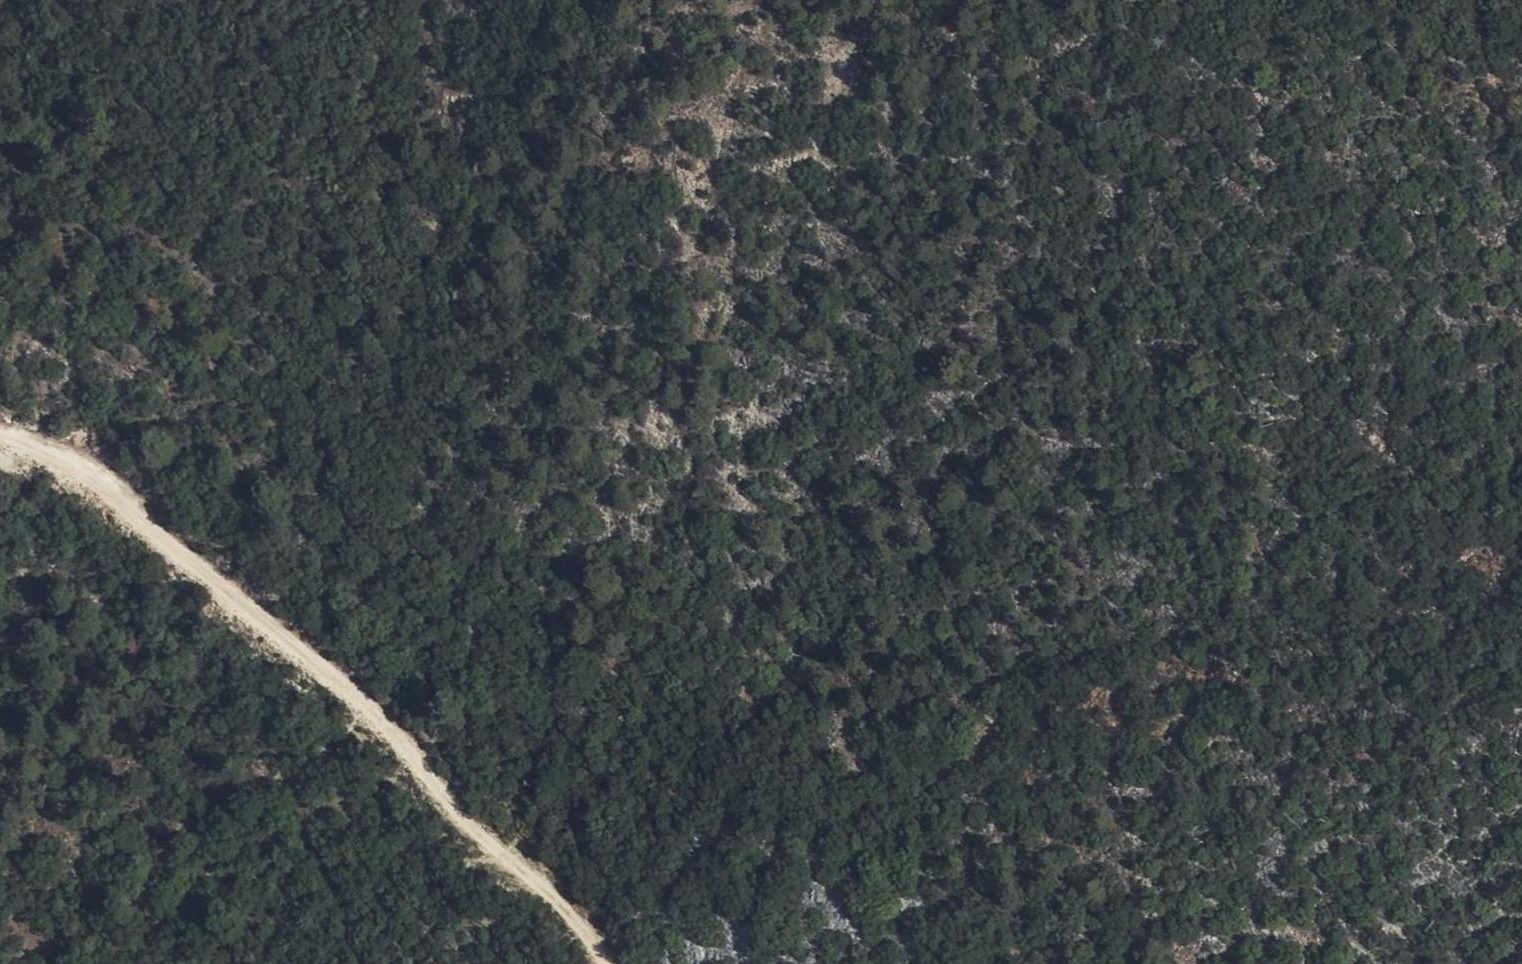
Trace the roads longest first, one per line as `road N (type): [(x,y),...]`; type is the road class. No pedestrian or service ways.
road 1 (track): [(0,440),(85,467),(366,701),(481,824),(566,893),(606,963)]

